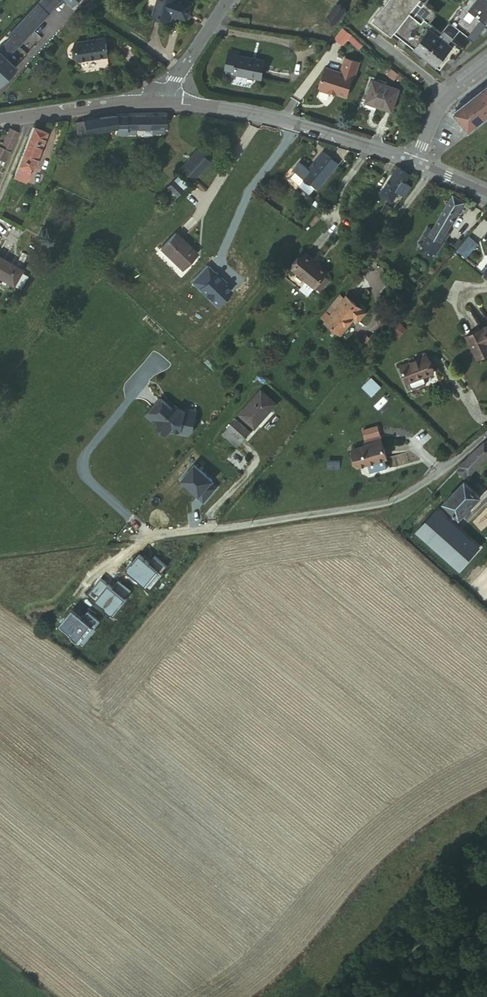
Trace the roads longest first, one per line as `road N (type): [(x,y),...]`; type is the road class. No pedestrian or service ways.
road 1 (residential): [(486,433),(409,494),(374,504),(134,536)]
road 2 (residential): [(162,102),(259,116),(414,161)]
road 3 (residential): [(0,120),(162,102)]
road 4 (residential): [(486,65),(443,101),(414,161)]
road 5 (residential): [(162,102),(225,0)]

